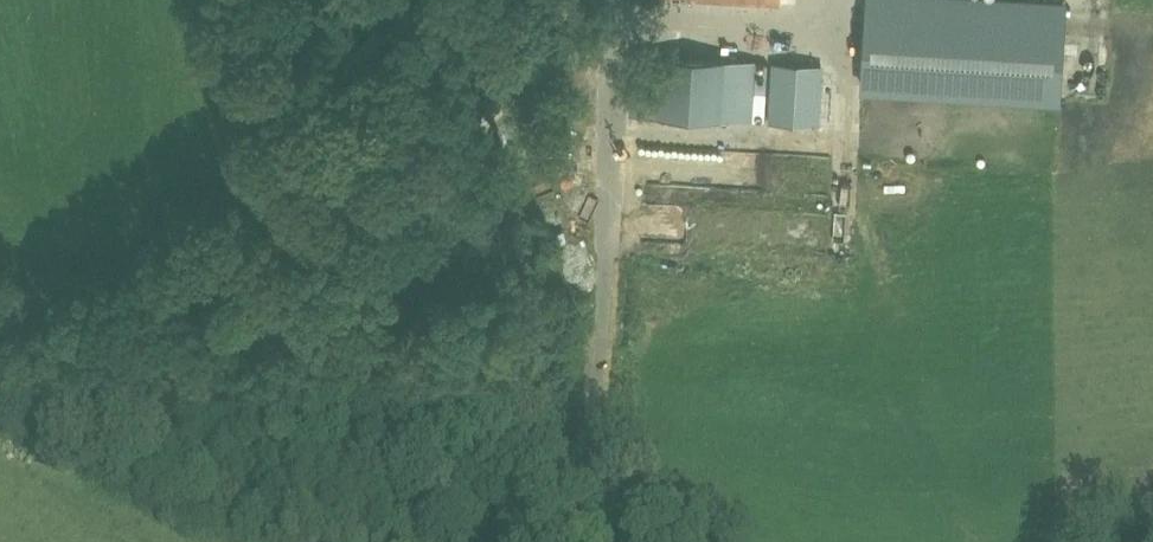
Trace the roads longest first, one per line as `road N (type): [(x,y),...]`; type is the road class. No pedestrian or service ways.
road 1 (track): [(610,129),(587,506),(597,541)]
road 2 (unclassified): [(610,129),(609,0)]

